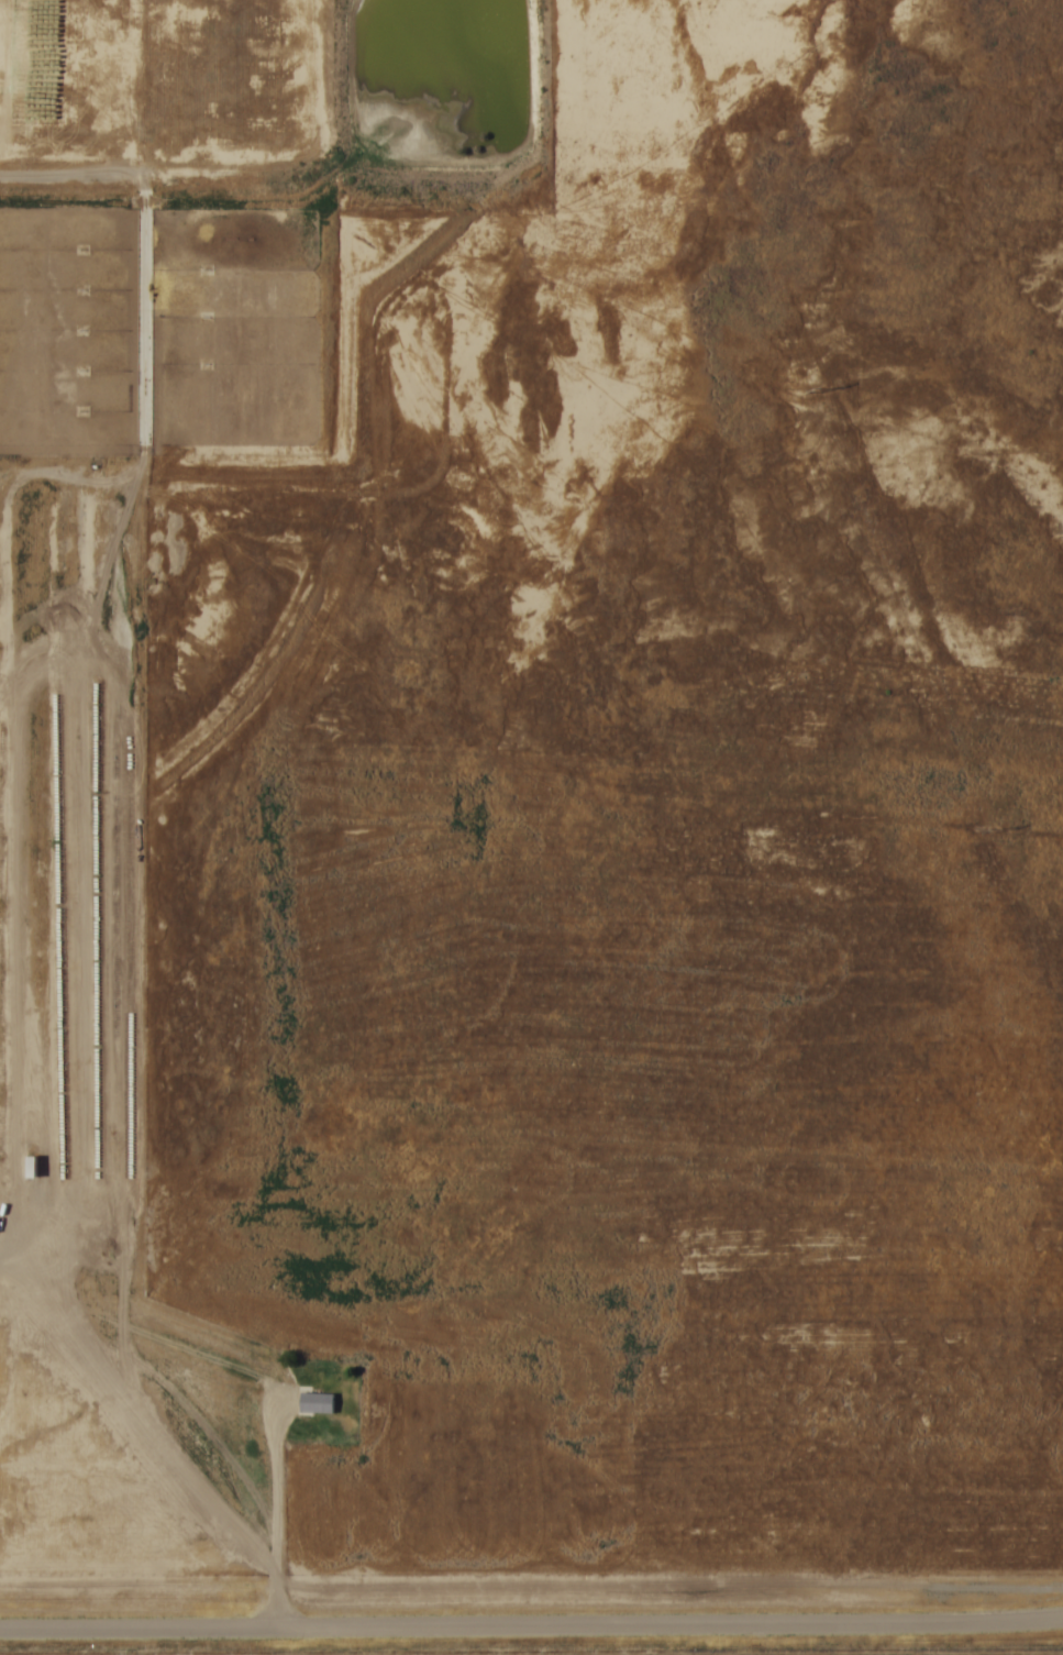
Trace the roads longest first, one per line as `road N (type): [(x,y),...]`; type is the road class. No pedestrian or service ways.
road 1 (secondary): [(1062,1616),(0,1628)]

